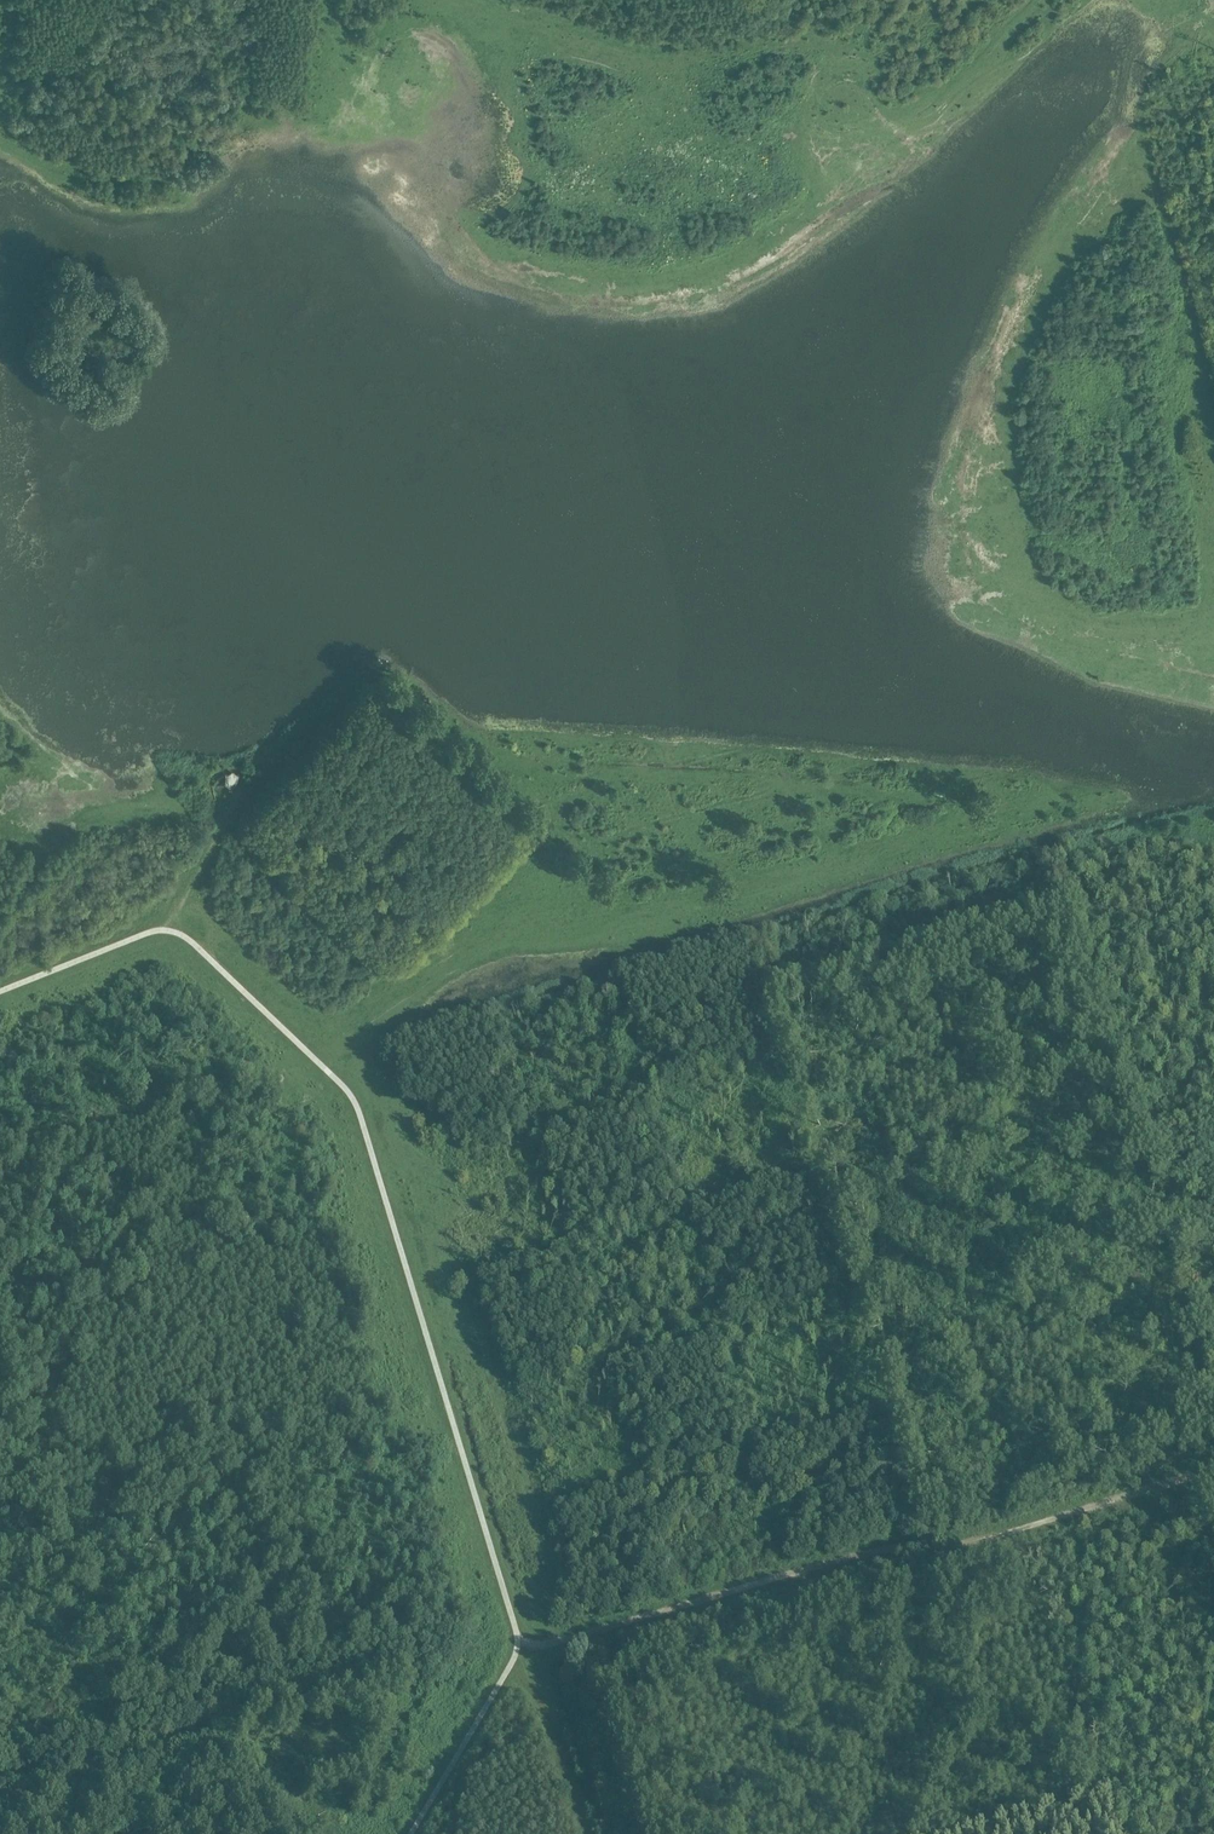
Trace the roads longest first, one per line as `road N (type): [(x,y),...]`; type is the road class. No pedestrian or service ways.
road 1 (track): [(523,1654),(574,1833)]

